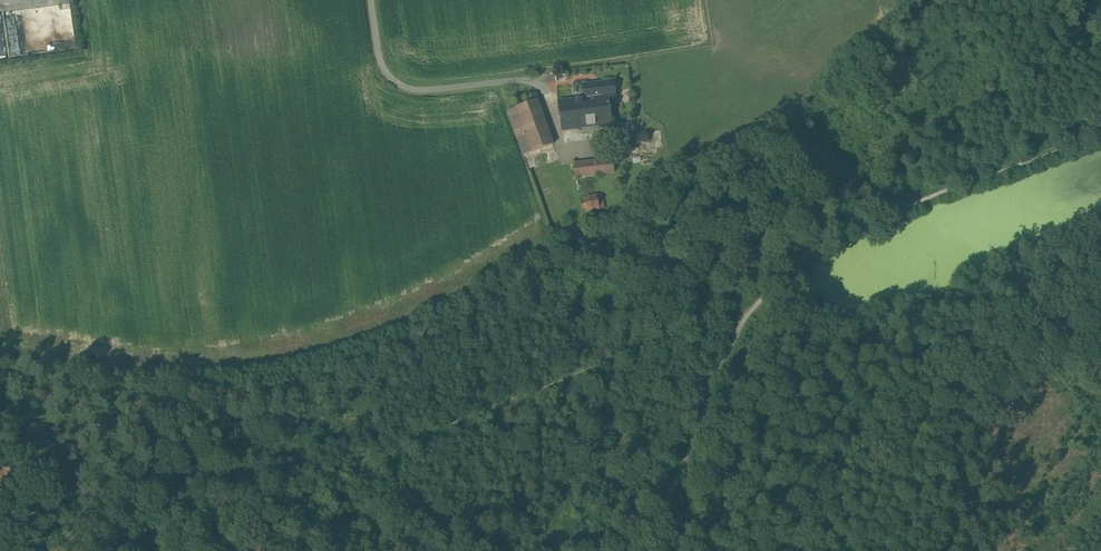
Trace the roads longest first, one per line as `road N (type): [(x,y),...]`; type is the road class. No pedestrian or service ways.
road 1 (track): [(753,309),(127,550)]
road 2 (track): [(629,550),(676,496),(736,336),(790,273)]

